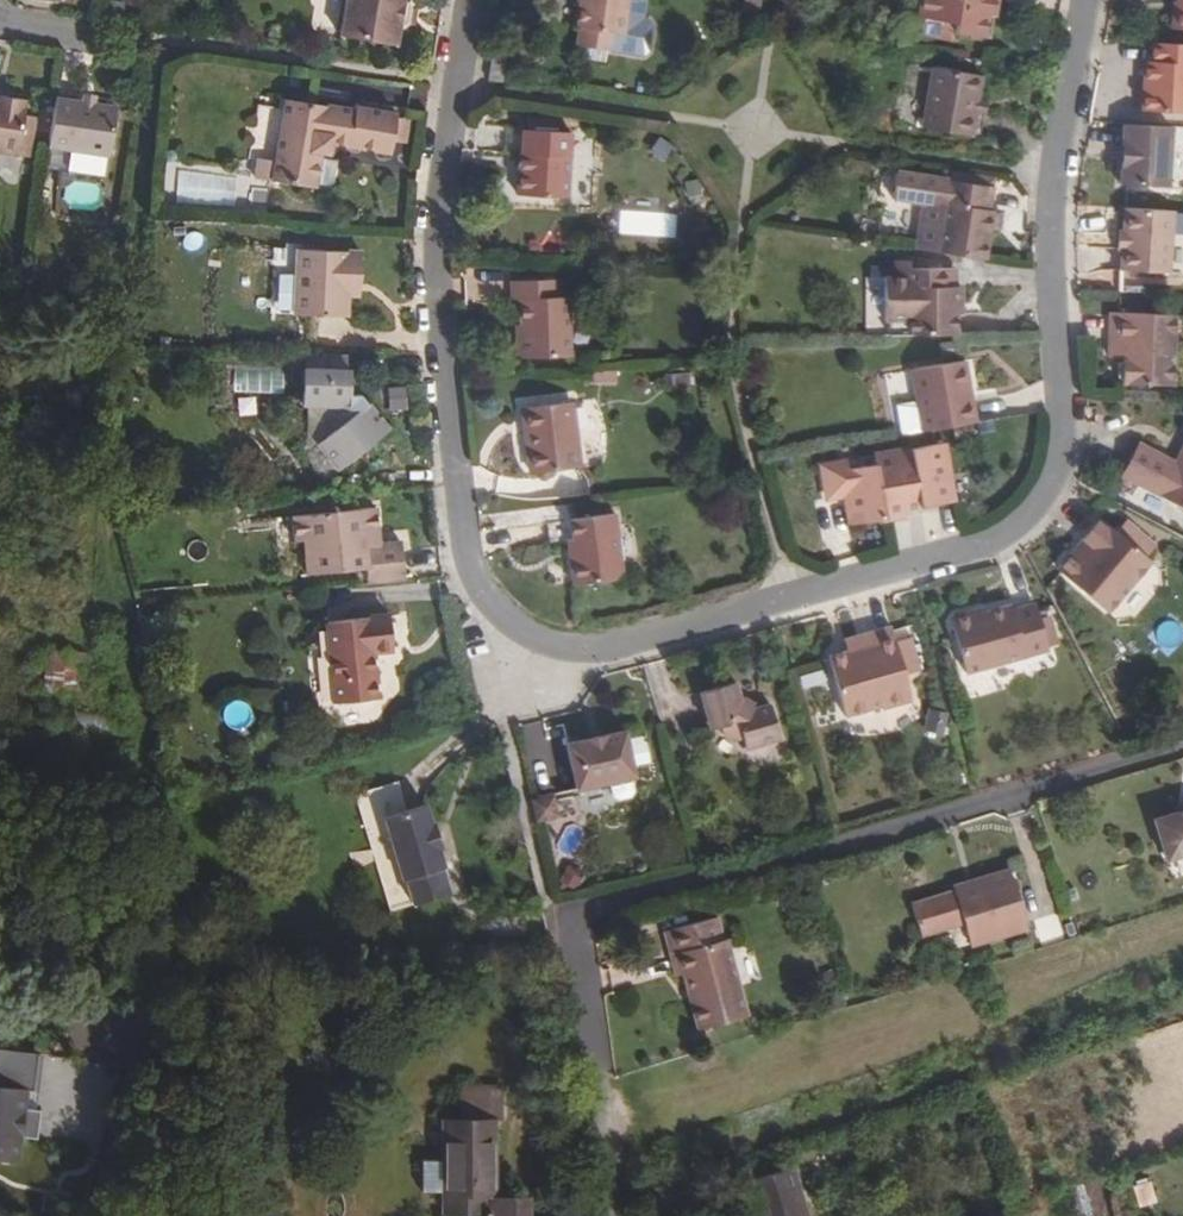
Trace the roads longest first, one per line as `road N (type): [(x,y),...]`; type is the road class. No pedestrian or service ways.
road 1 (residential): [(463,0),(424,263),(453,536),(468,585),(497,623),(539,645),(591,649),(972,550),(1024,521),(1047,483),(1055,431),(1045,221),(1057,101),(1081,0)]
road 2 (residential): [(1182,744),(567,920),(610,1215)]
road 3 (residential): [(95,1215),(114,1132),(159,1020)]

